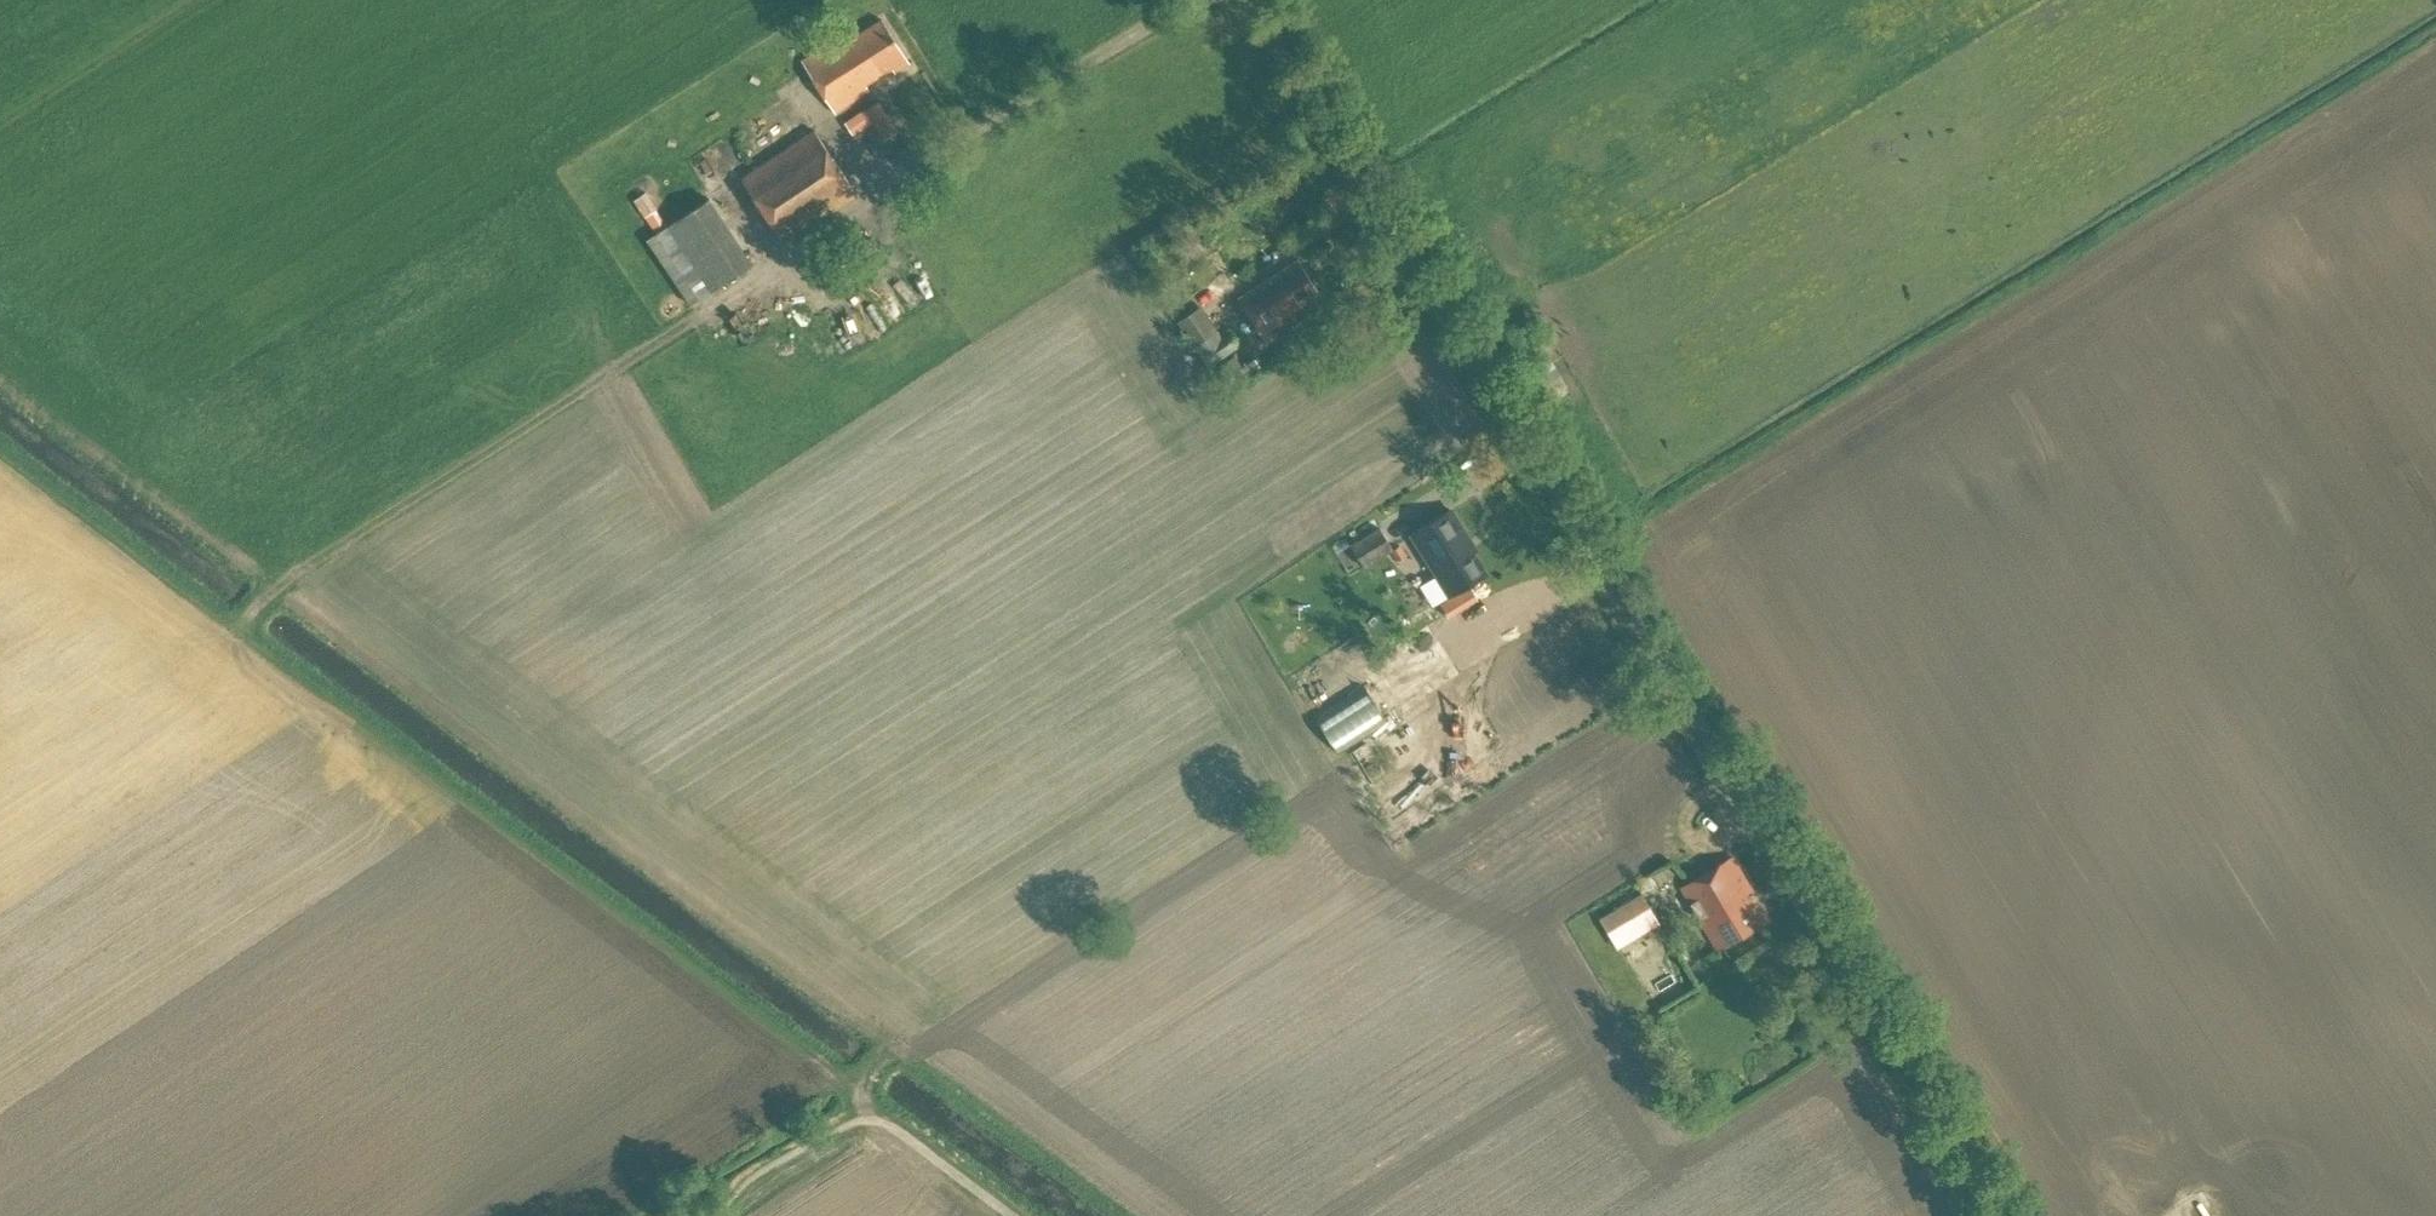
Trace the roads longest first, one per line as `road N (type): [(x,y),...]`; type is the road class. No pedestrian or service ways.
road 1 (unclassified): [(2019,1215),(1613,562),(1248,0)]

